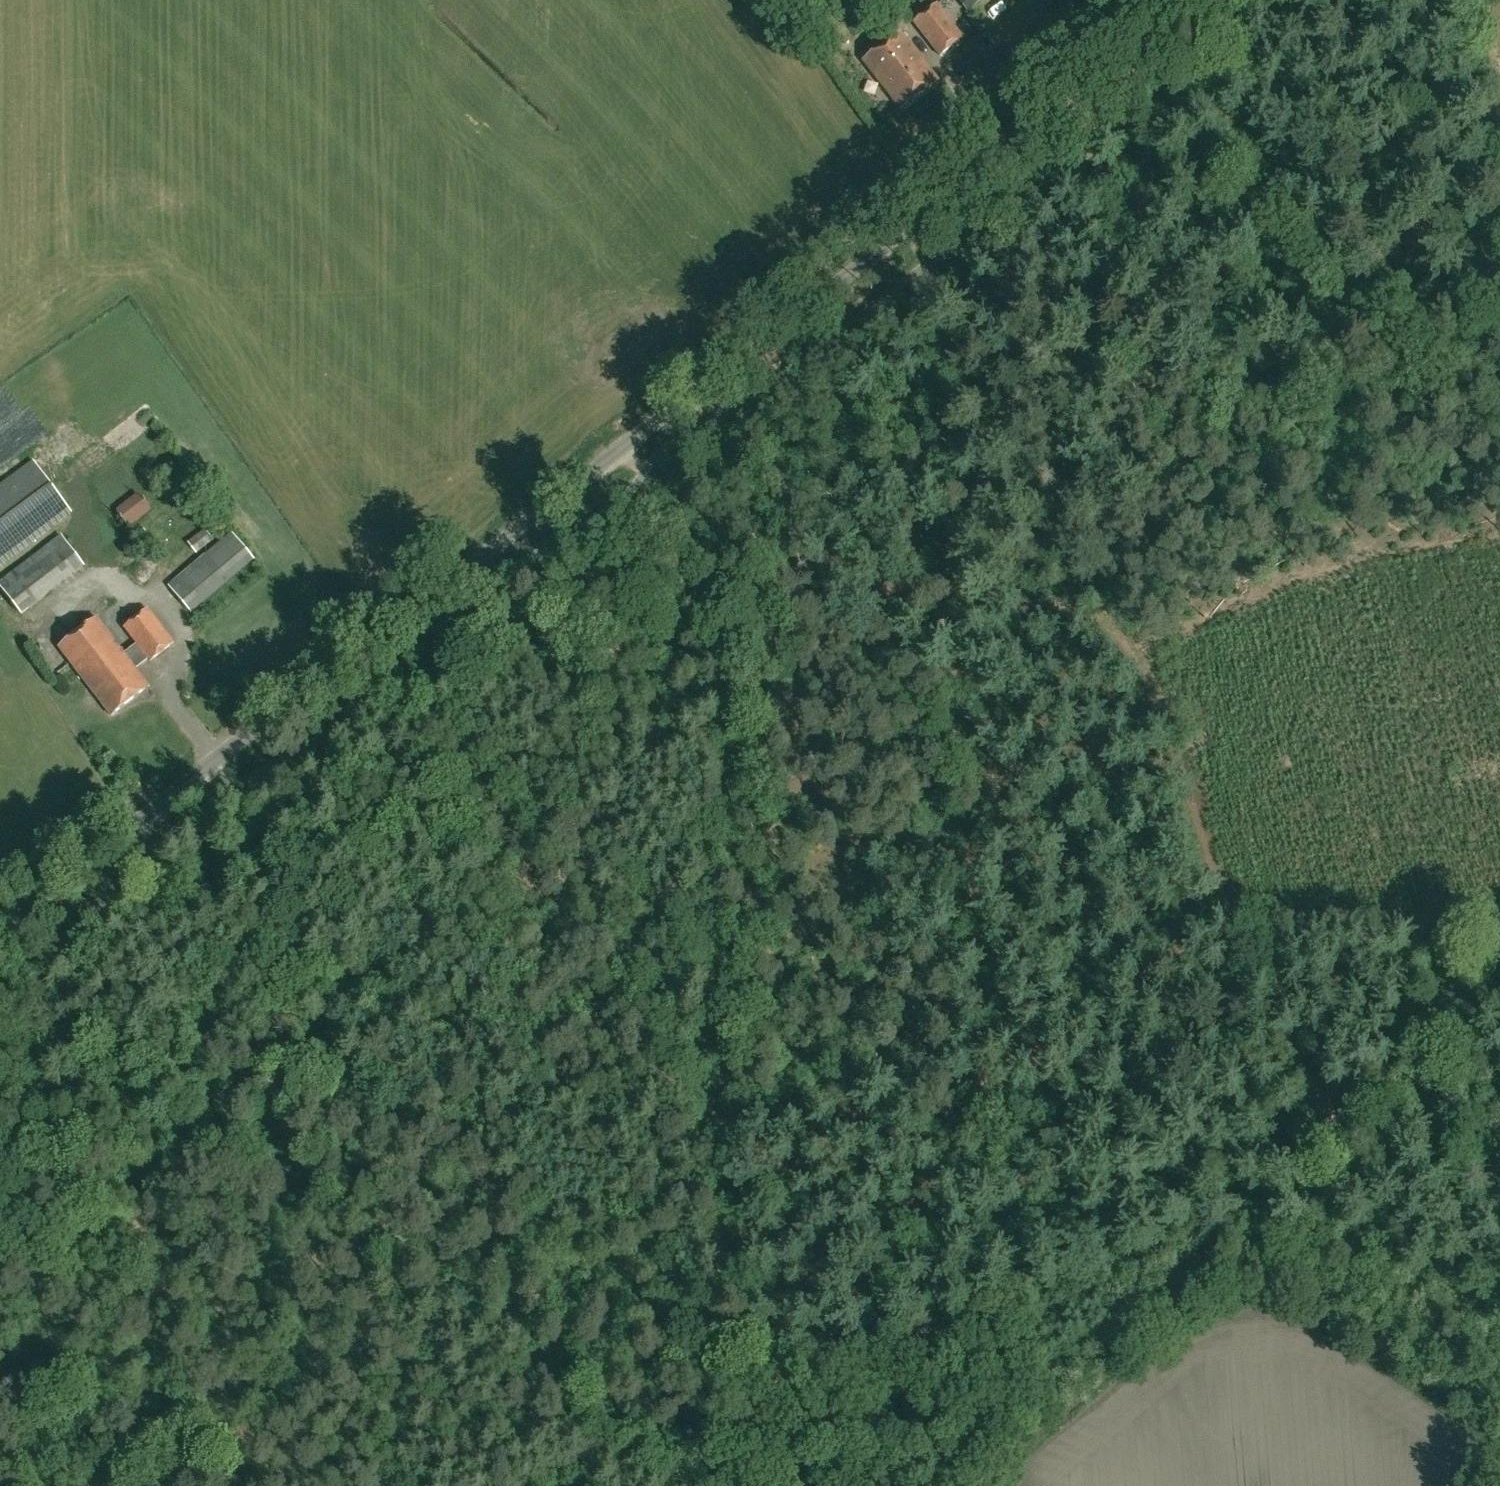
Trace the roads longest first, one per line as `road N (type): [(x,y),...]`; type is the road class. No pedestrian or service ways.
road 1 (tertiary): [(0,923),(1206,0)]

